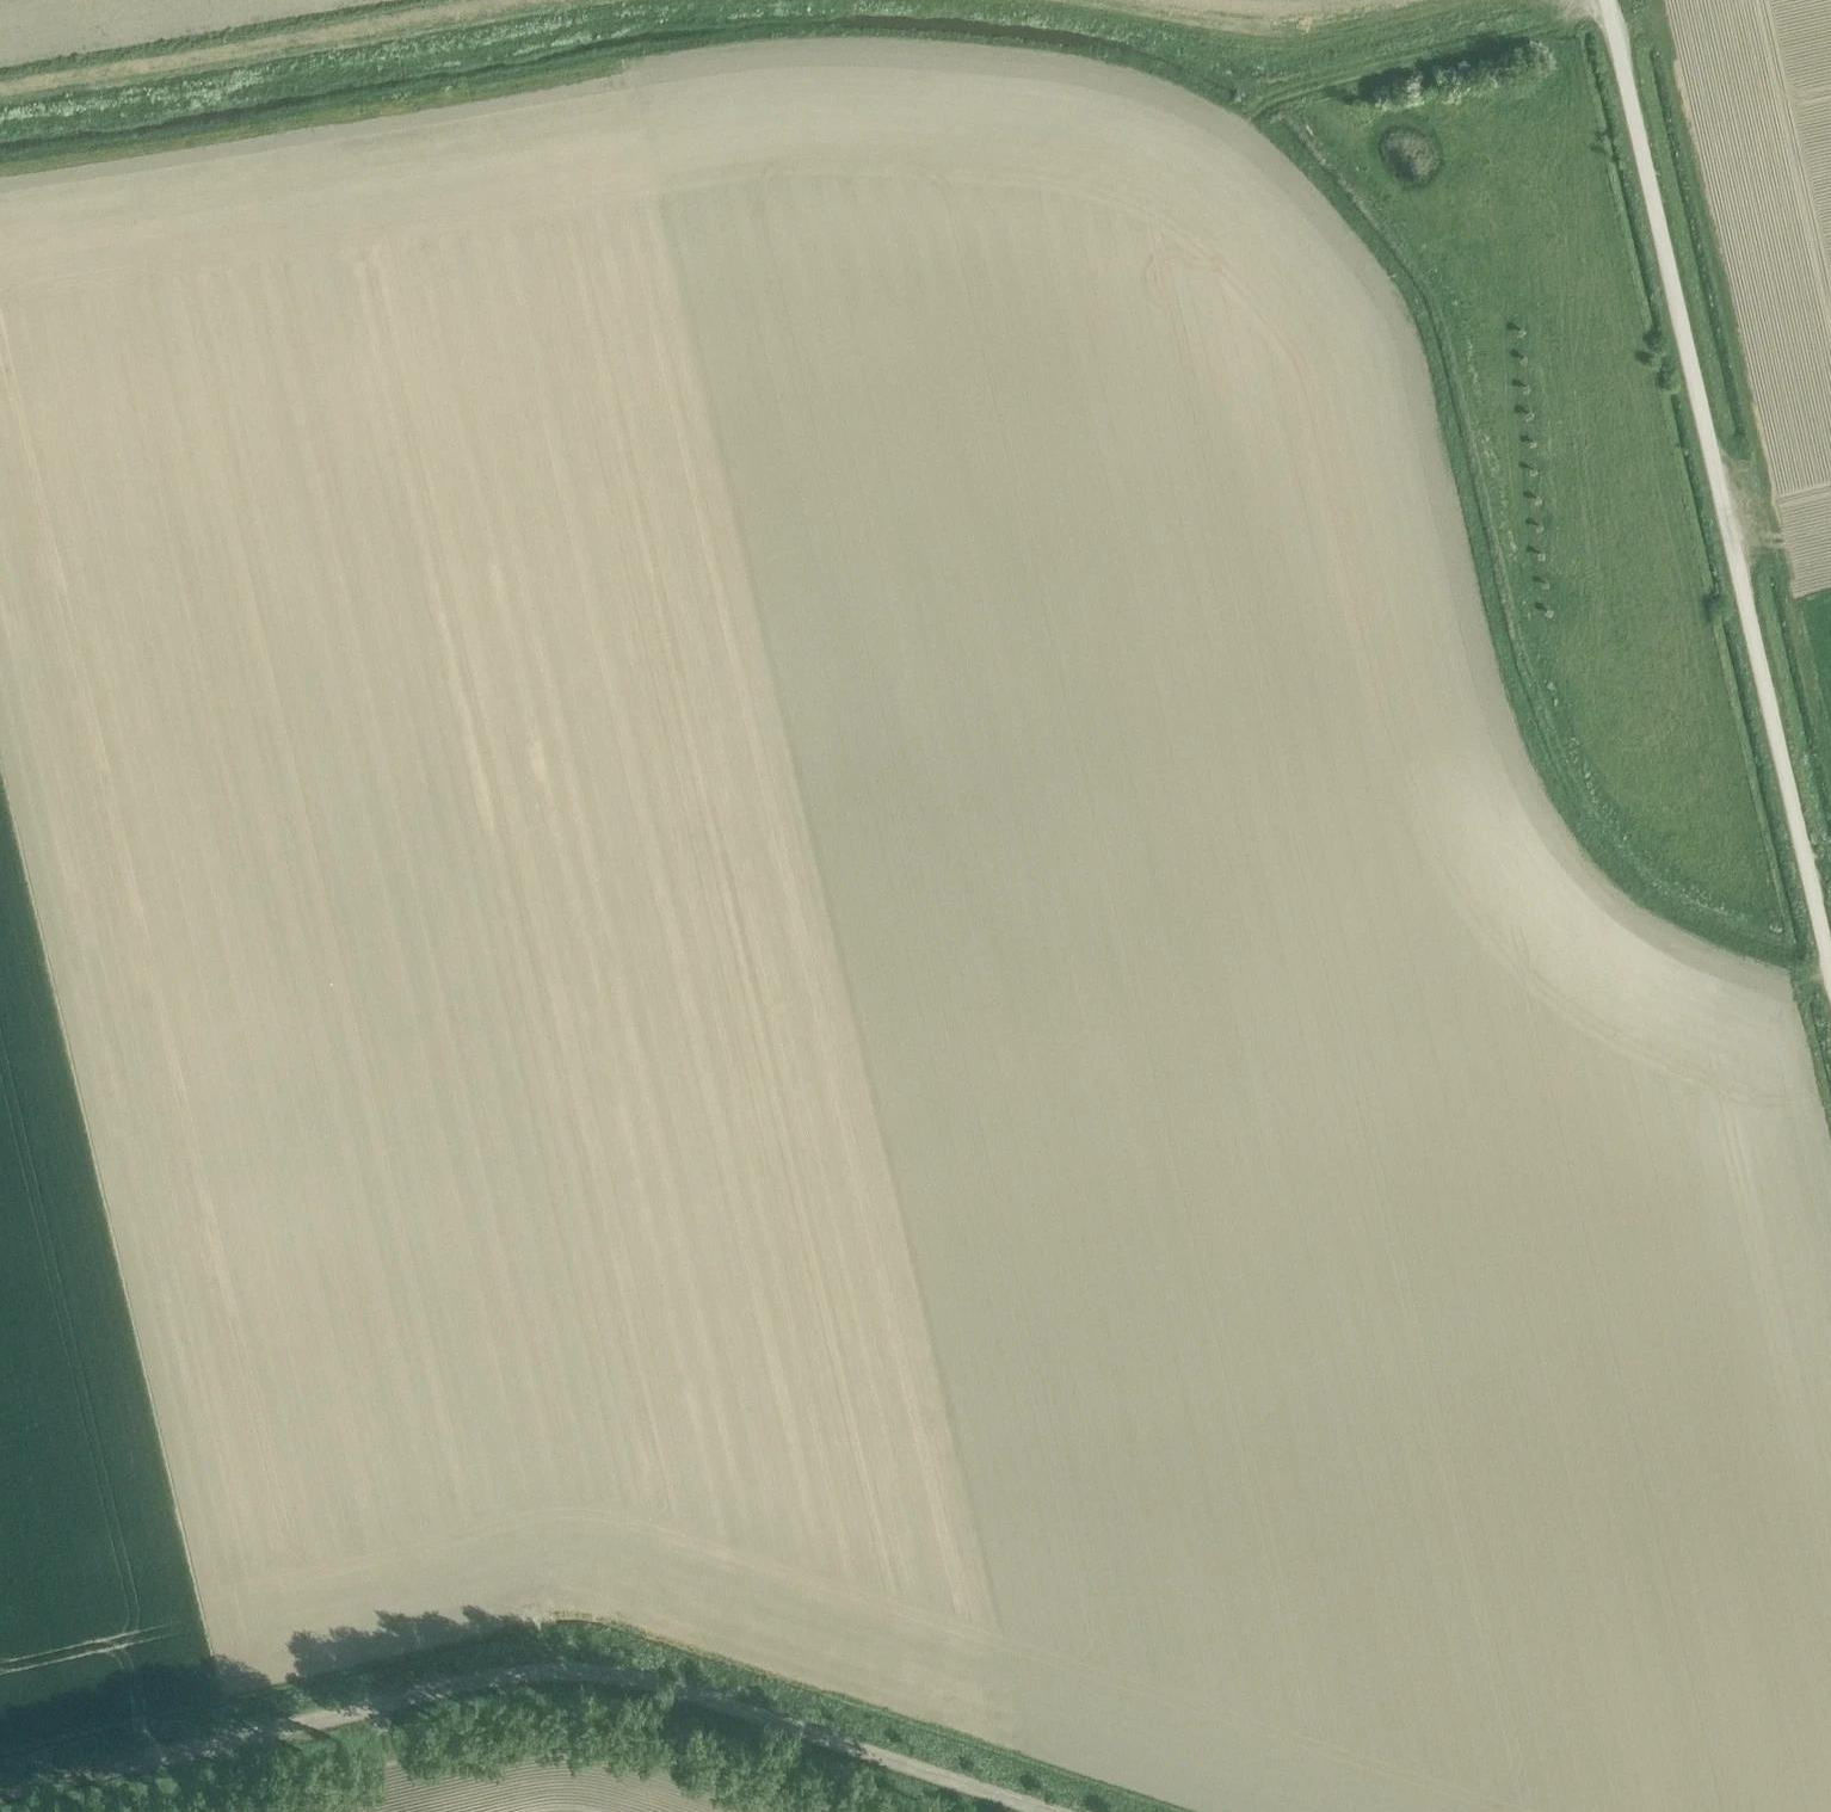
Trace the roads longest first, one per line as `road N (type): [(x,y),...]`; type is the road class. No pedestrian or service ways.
road 1 (track): [(1049,1811),(686,1691),(586,1671),(483,1678),(0,1791)]
road 2 (unclassified): [(1830,982),(1606,0)]

